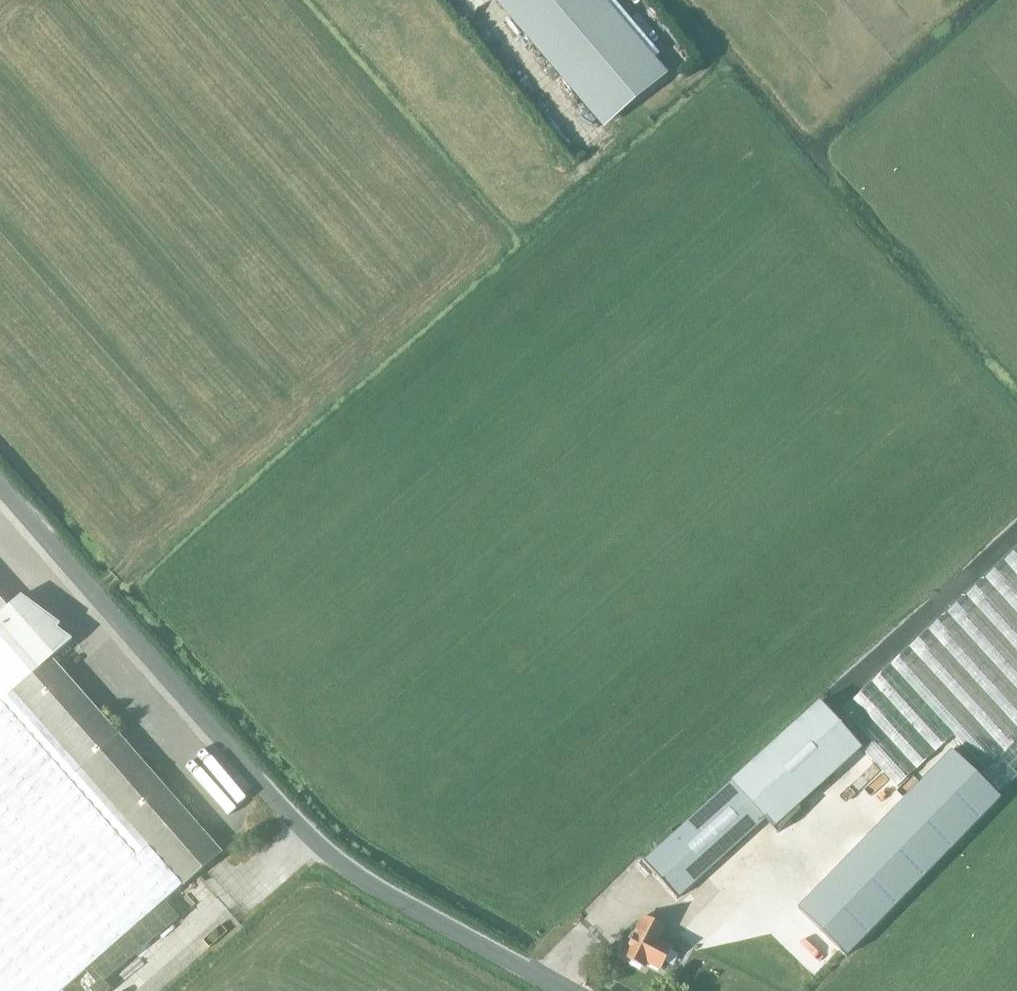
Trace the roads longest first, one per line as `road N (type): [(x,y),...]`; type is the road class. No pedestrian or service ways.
road 1 (unclassified): [(567,990),(356,875),(316,845),(0,486)]

